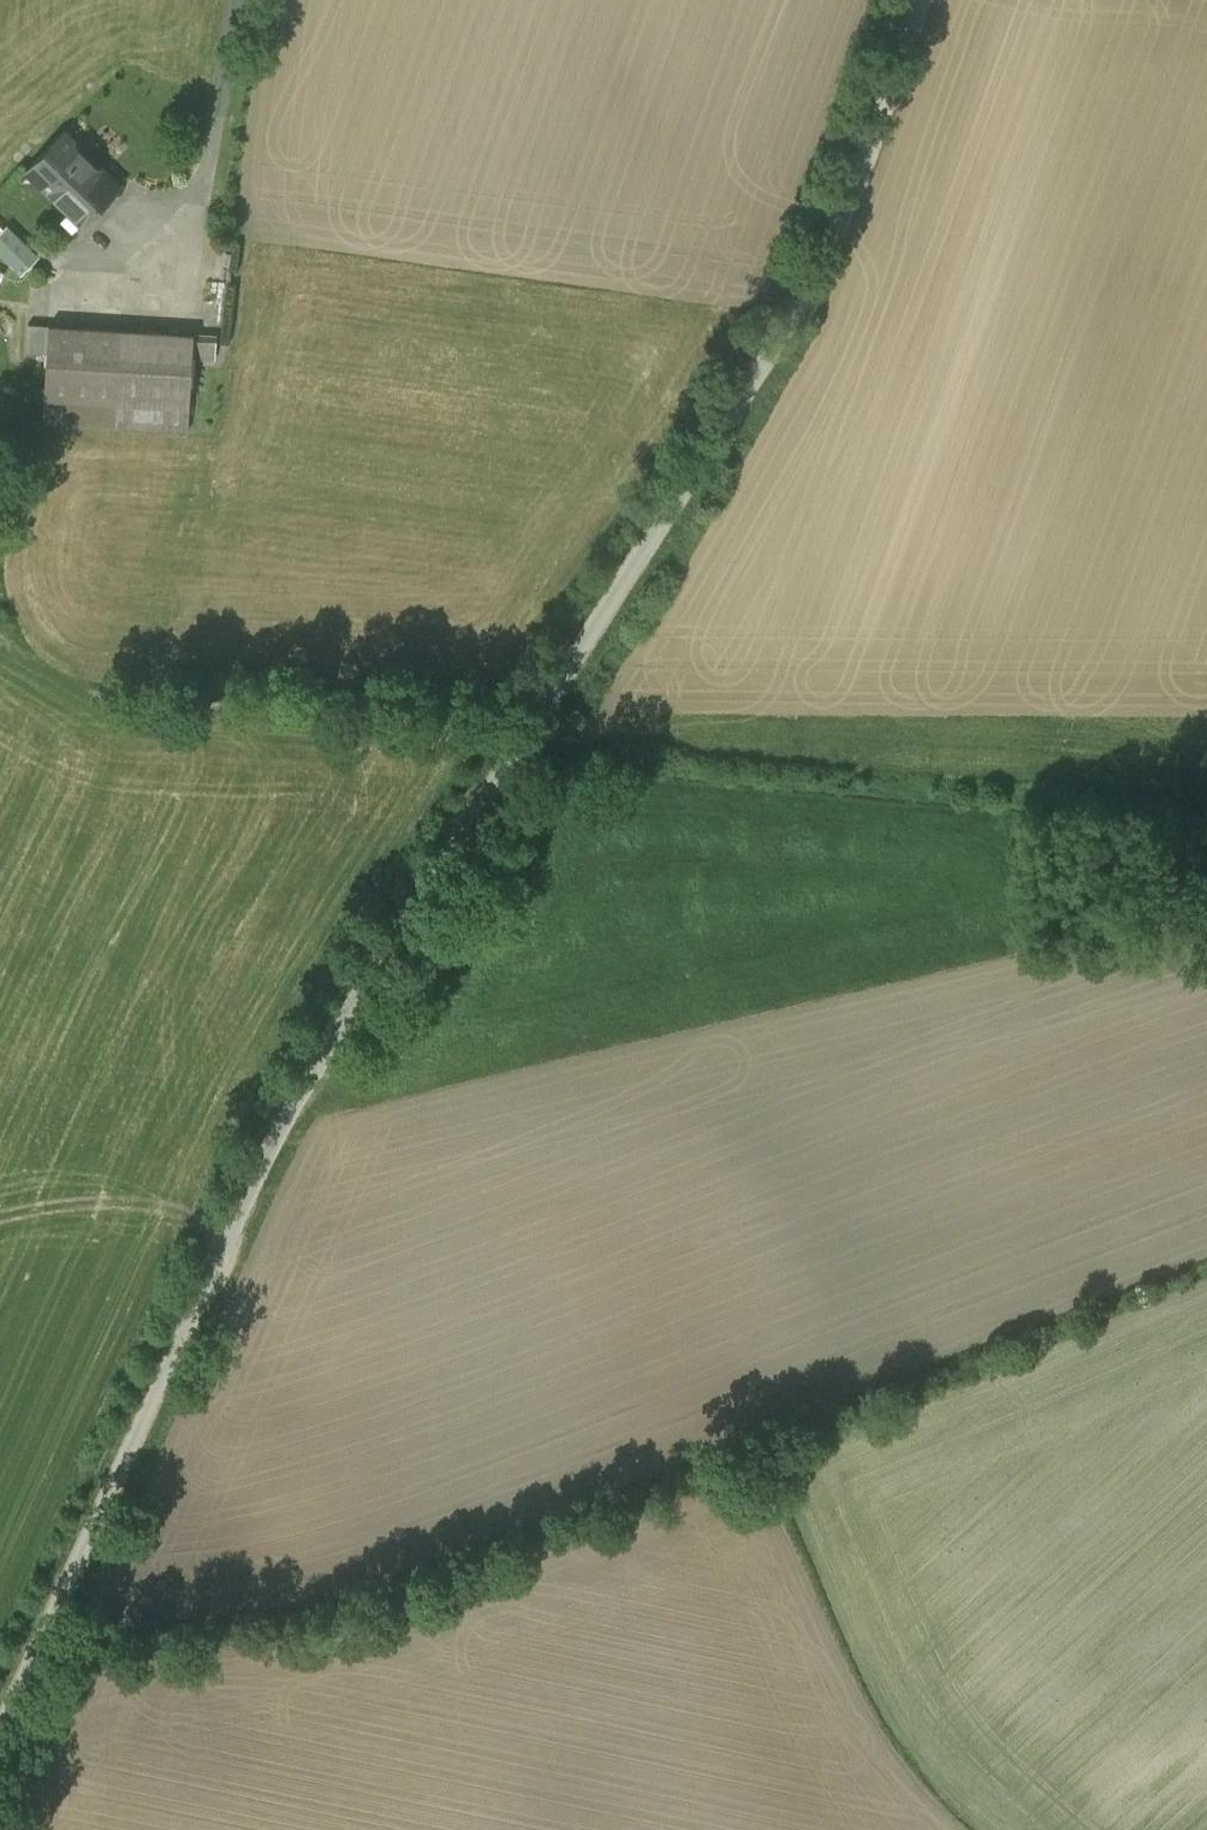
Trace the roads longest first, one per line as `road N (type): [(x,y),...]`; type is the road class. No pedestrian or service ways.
road 1 (unclassified): [(0,1740),(216,1269),(306,1100),(845,217),(922,0)]

